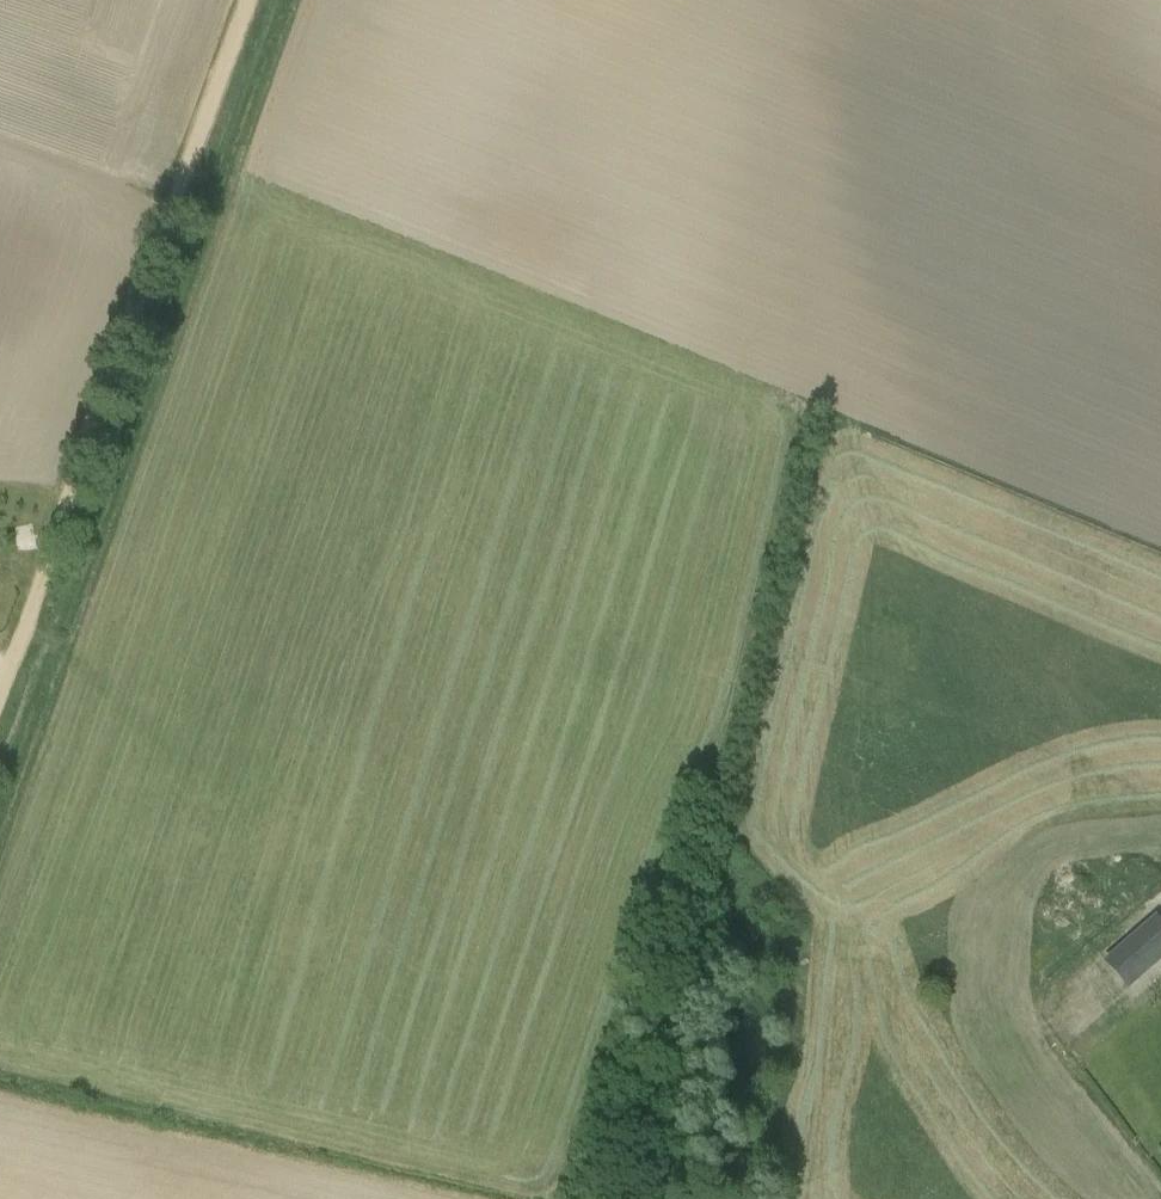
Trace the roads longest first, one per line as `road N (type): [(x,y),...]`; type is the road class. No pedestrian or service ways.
road 1 (track): [(0,685),(246,0)]

